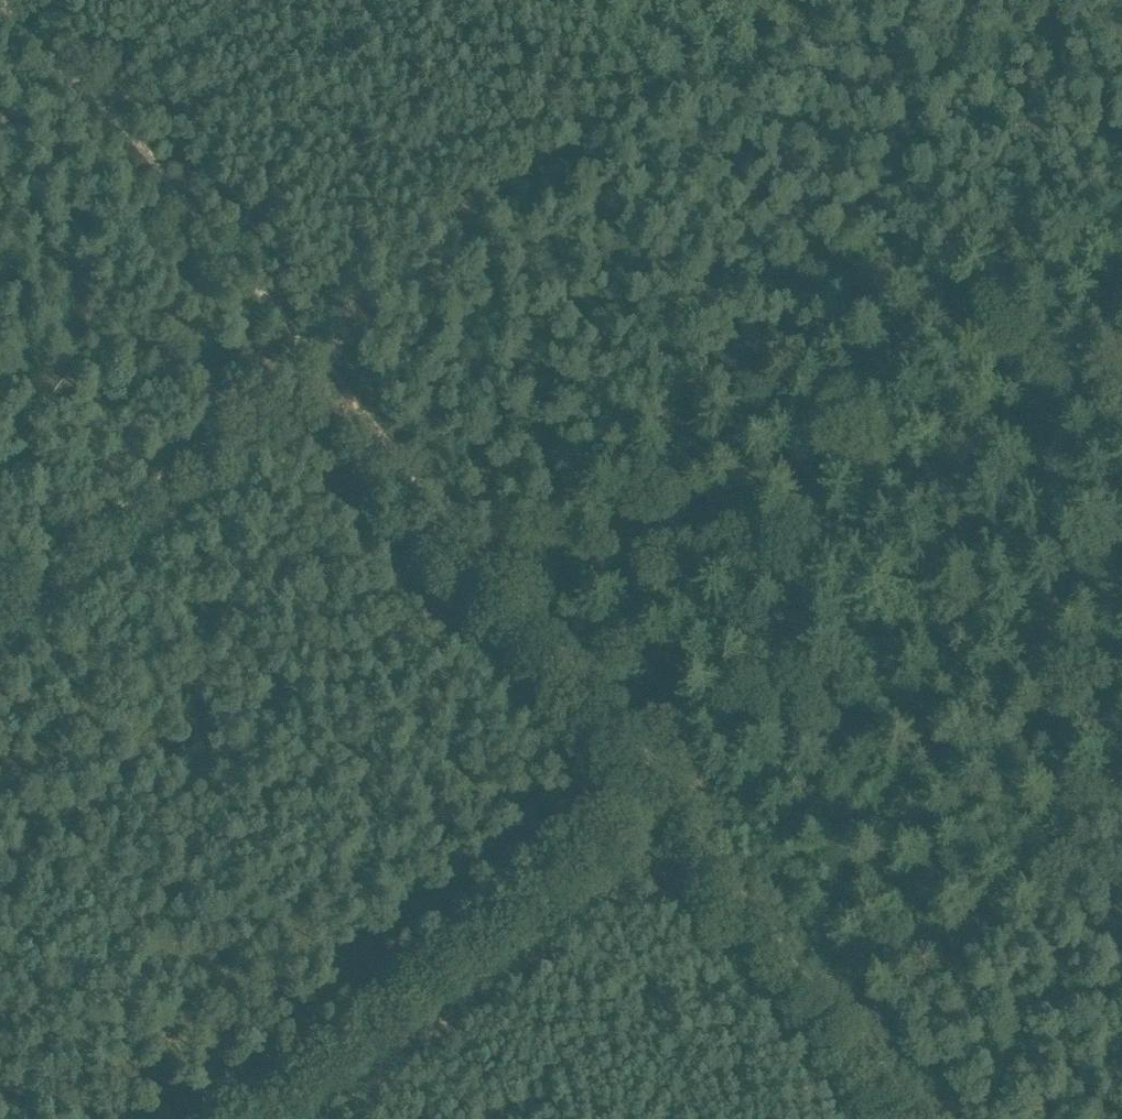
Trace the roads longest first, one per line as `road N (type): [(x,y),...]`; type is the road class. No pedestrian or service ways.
road 1 (track): [(4,0),(640,739)]
road 2 (track): [(1121,287),(944,391),(901,454),(875,474),(835,488),(763,476),(712,496),(686,517),(670,627),(676,682),(640,739)]
road 3 (track): [(901,0),(811,18),(425,228),(388,259),(335,279),(308,296),(287,327)]
road 4 (track): [(284,1118),(630,846),(672,794)]
road 5 (track): [(672,794),(922,1118)]
road 6 (track): [(0,600),(312,355)]
road 7 (track): [(864,1038),(1061,896),(1105,902),(1121,929)]
road 8 (track): [(104,113),(299,0)]

